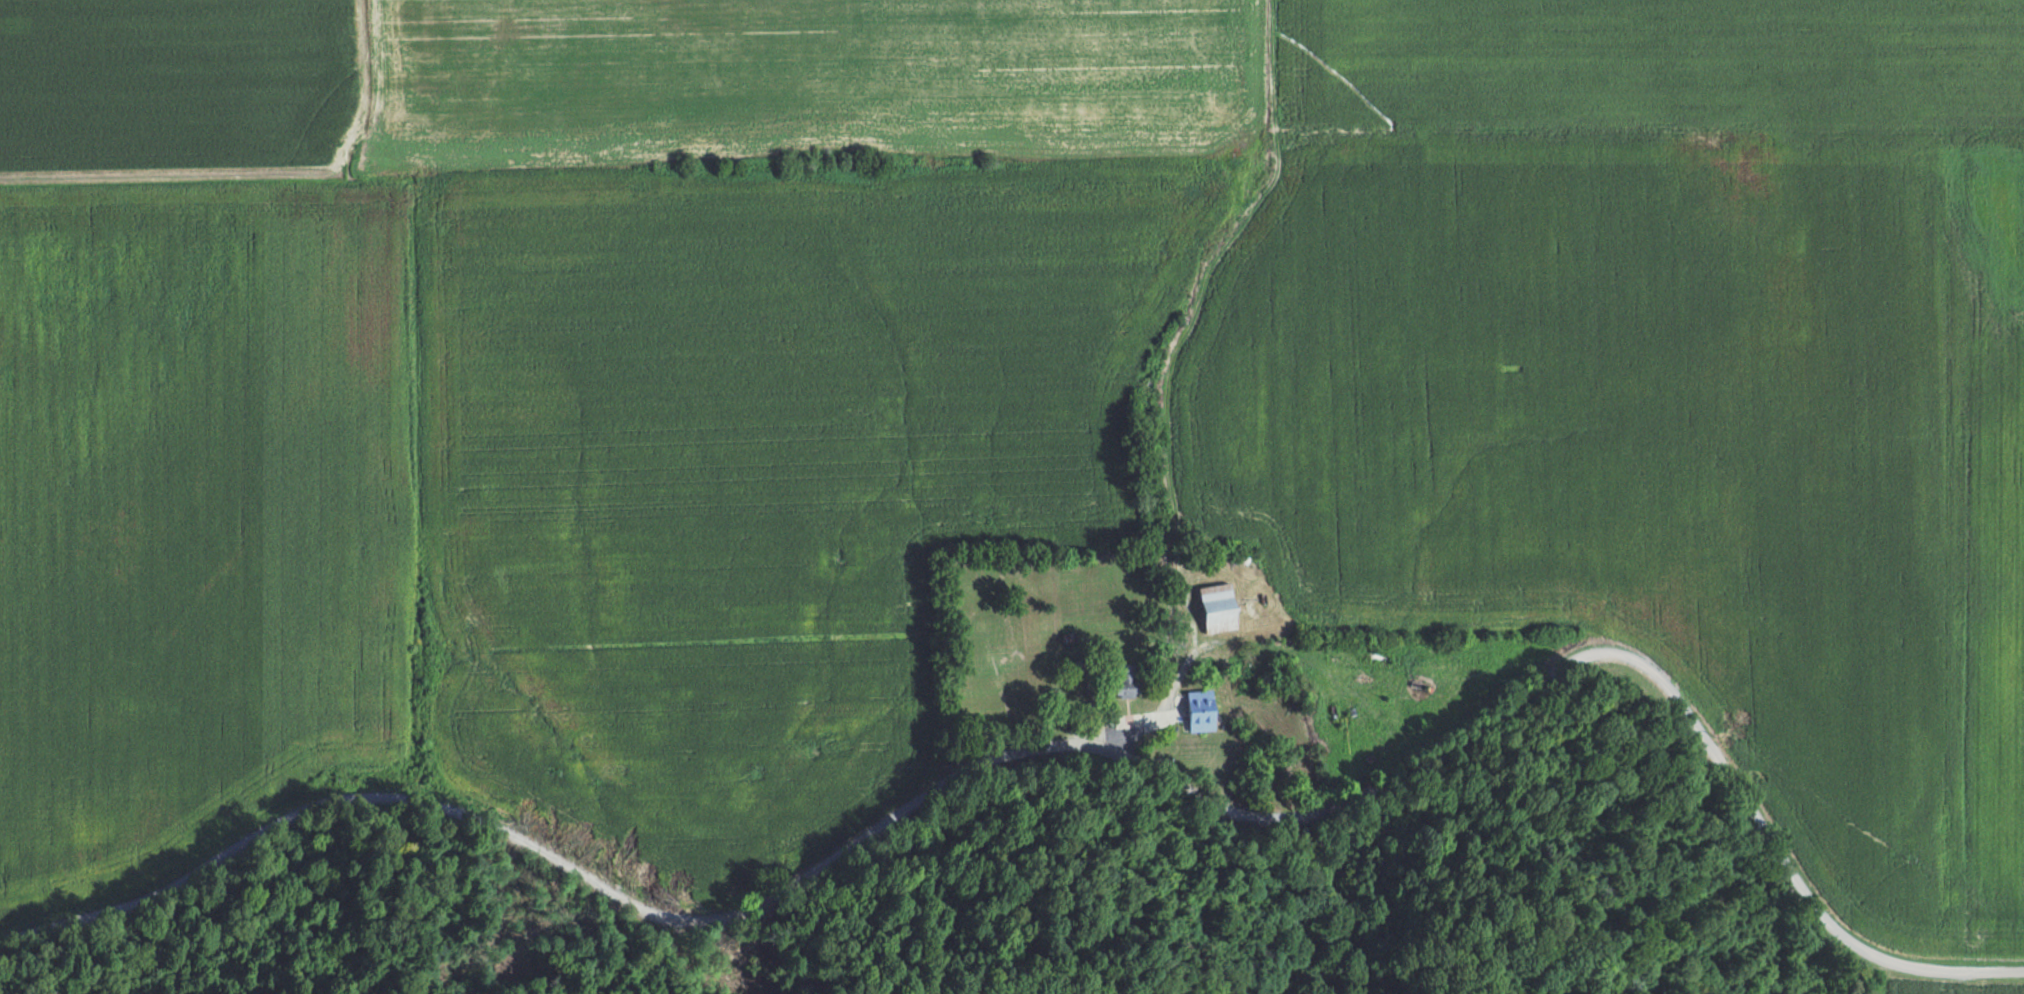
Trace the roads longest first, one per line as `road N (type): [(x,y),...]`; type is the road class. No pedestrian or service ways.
road 1 (residential): [(2023,972),(1897,965),(1846,940),(1801,894),(1684,705),(1627,660),(1594,652),(1525,674),(1366,780),(1279,815),(1239,812),(1169,772),(1090,749),(993,755),(928,786),(753,907),(716,915),(649,904),(523,836),(441,808),(359,794),(287,815),(146,895),(0,938)]

